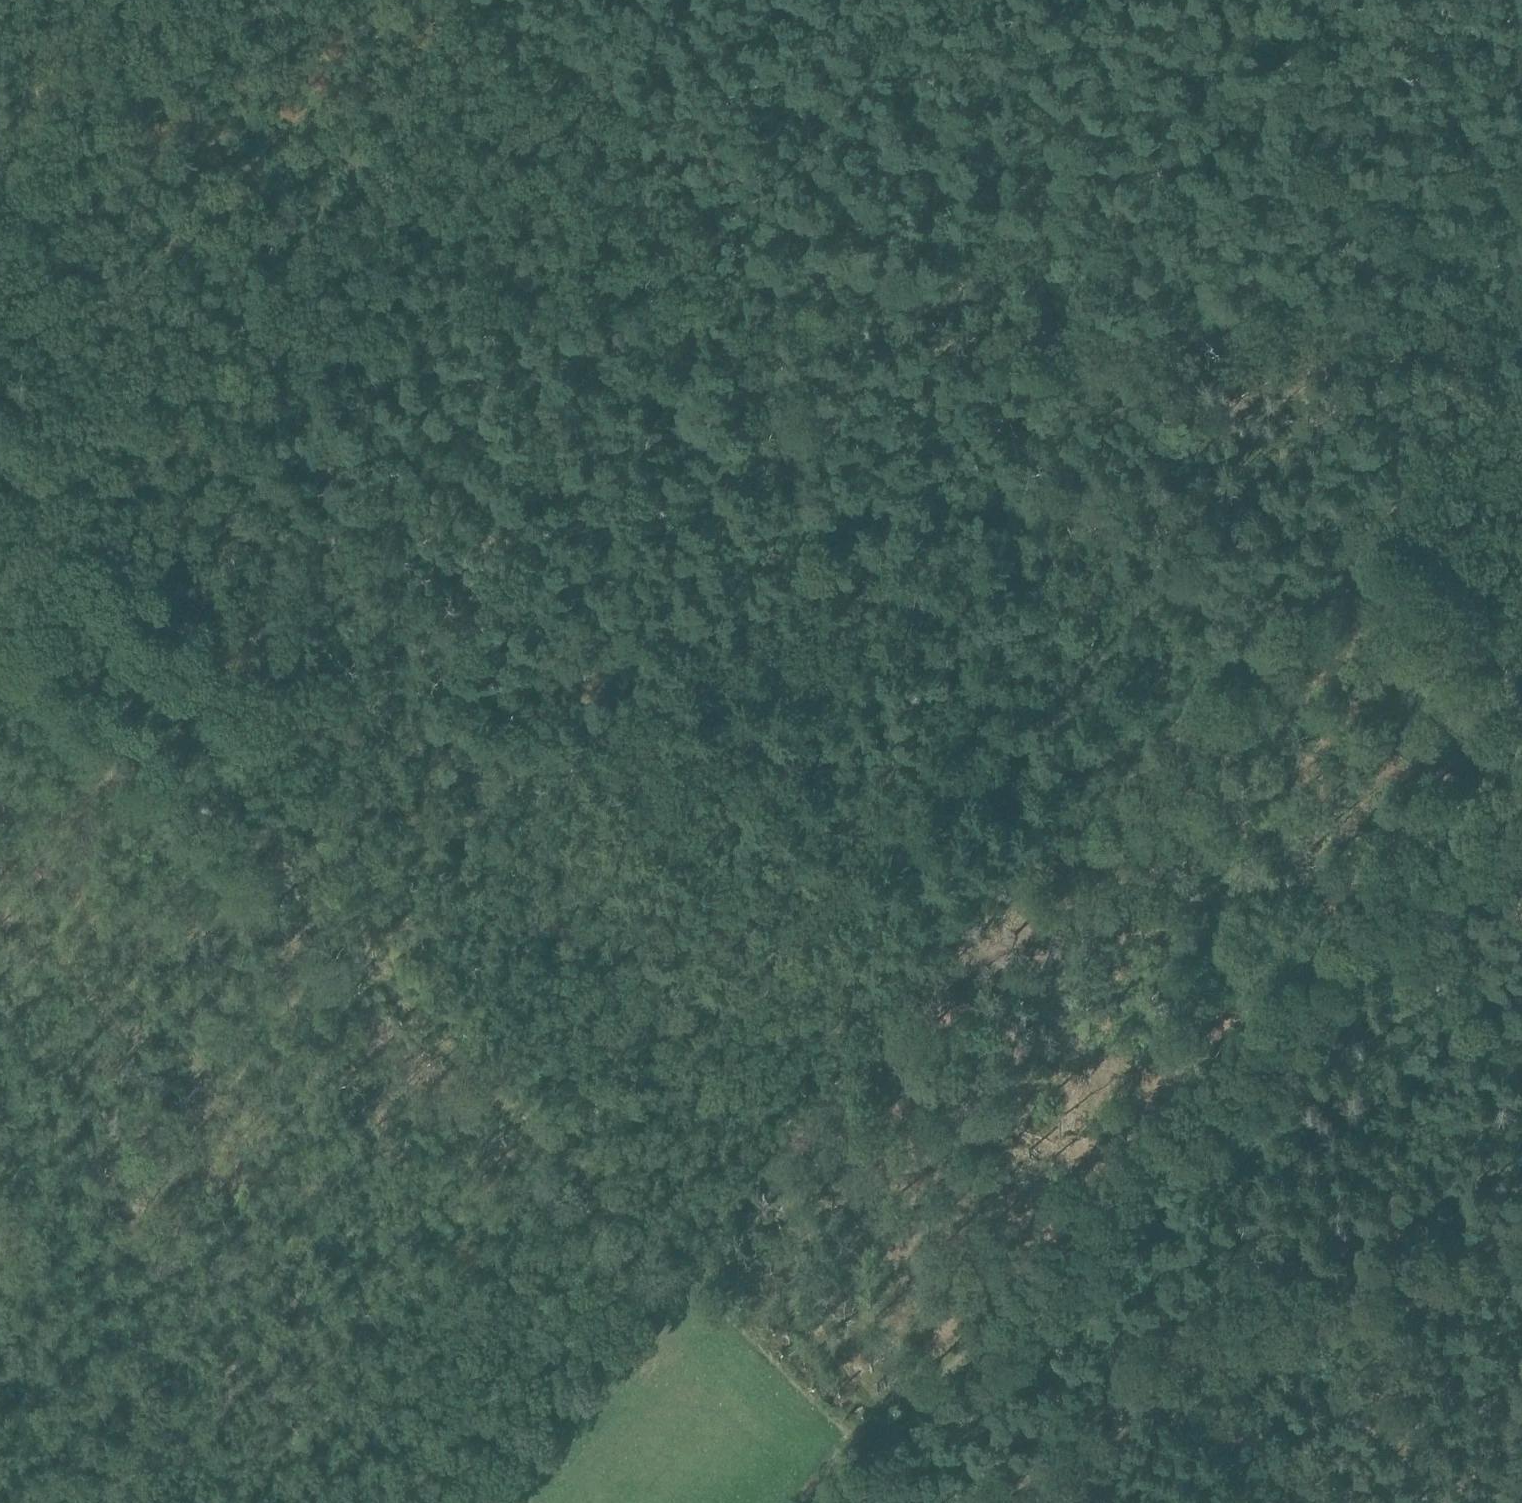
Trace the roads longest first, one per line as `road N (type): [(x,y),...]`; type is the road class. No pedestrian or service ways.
road 1 (track): [(0,619),(677,1270),(765,1294),(848,1368),(887,1429)]
road 2 (track): [(0,462),(199,346),(288,318),(477,283),(733,285)]
road 3 (track): [(1390,933),(1159,1170),(887,1429)]
road 4 (track): [(733,285),(1109,344),(1220,349),(1405,336)]
road 5 (track): [(1405,336),(1411,524),(1500,668),(1494,736),(1391,865),(1385,898),(1390,933)]
road 6 (track): [(0,418),(416,0)]
road 7 (track): [(487,0),(565,44),(671,159),(733,285)]
road 8 (track): [(1390,933),(1448,1009),(1521,1072)]
road 9 (track): [(887,1429),(910,1427),(956,1468),(1056,1502)]

